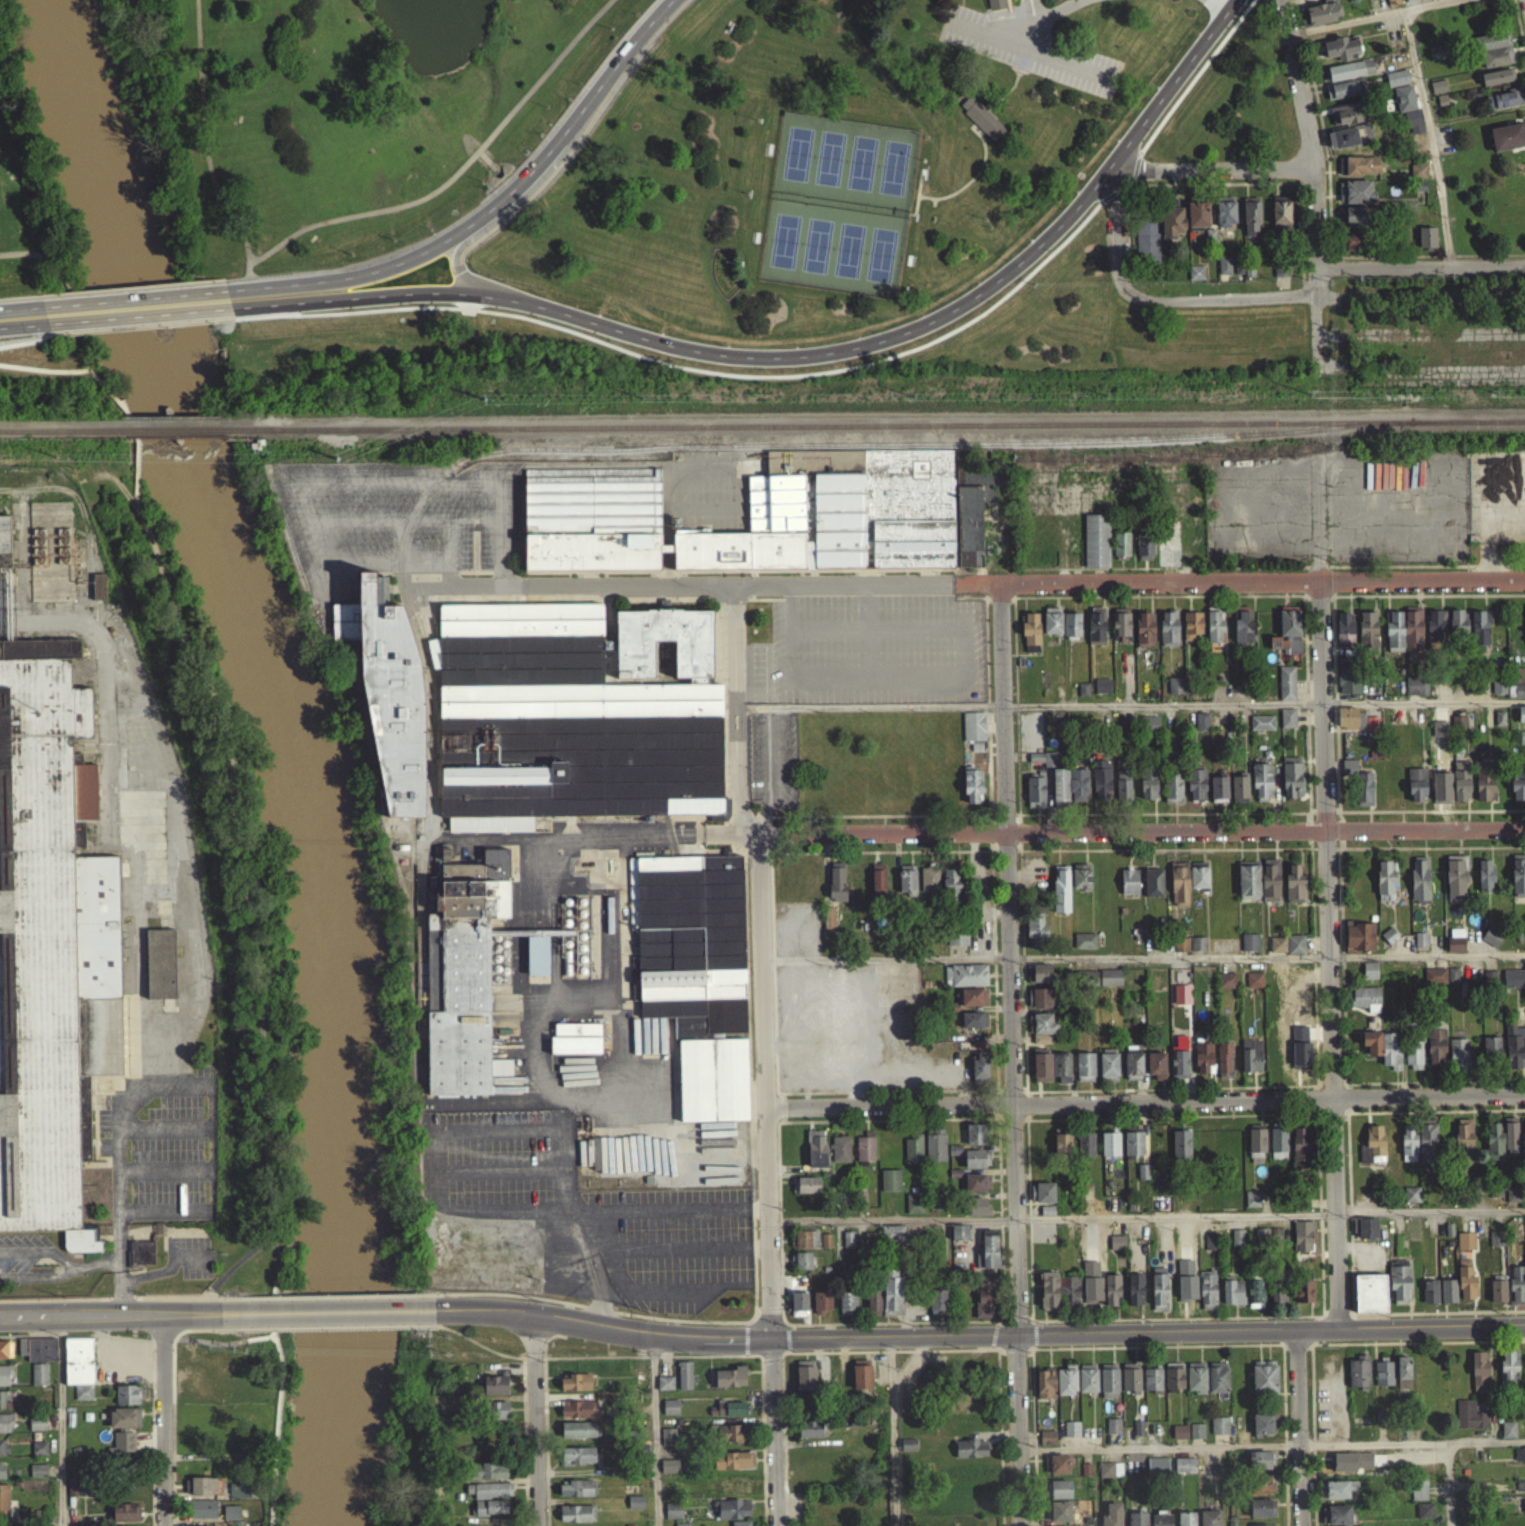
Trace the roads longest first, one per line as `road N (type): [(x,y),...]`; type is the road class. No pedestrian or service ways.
road 1 (primary): [(299,302),(482,302),(661,350),(748,364),(829,358),(905,338),(994,287),(1055,234),(1237,0)]
road 2 (tertiary): [(1524,1324),(748,1337),(437,1309)]
road 3 (residential): [(1000,581),(1021,1525)]
road 4 (residential): [(1524,828),(760,835)]
road 5 (residential): [(1524,1094),(767,1106)]
road 6 (residential): [(1318,580),(1339,1328)]
road 7 (residential): [(760,835),(777,1525)]
road 8 (residential): [(1524,577),(1000,581)]
road 9 (residential): [(1000,581),(503,584)]
road 10 (primary): [(672,0),(550,155),(497,209),(427,256),(316,289),(299,302)]
road 11 (residential): [(1316,377),(1310,160),(1280,0)]
road 12 (residential): [(760,835),(740,803),(736,778),(734,584)]
road 13 (tertiary): [(220,1313),(0,1317)]
road 14 (tertiary): [(437,1309),(220,1313)]
road 15 (residential): [(533,1312),(537,1525)]
road 16 (residential): [(164,1313),(165,1525)]
road 17 (residential): [(1524,272),(1313,275)]
road 18 (residential): [(1311,174),(1143,177),(1110,168)]
road 19 (residential): [(1296,1329),(1301,1525)]
road 20 (primary): [(45,321),(227,305)]
road 21 (residential): [(1118,288),(1110,168)]
road 22 (primary): [(497,209),(453,267),(482,302)]

